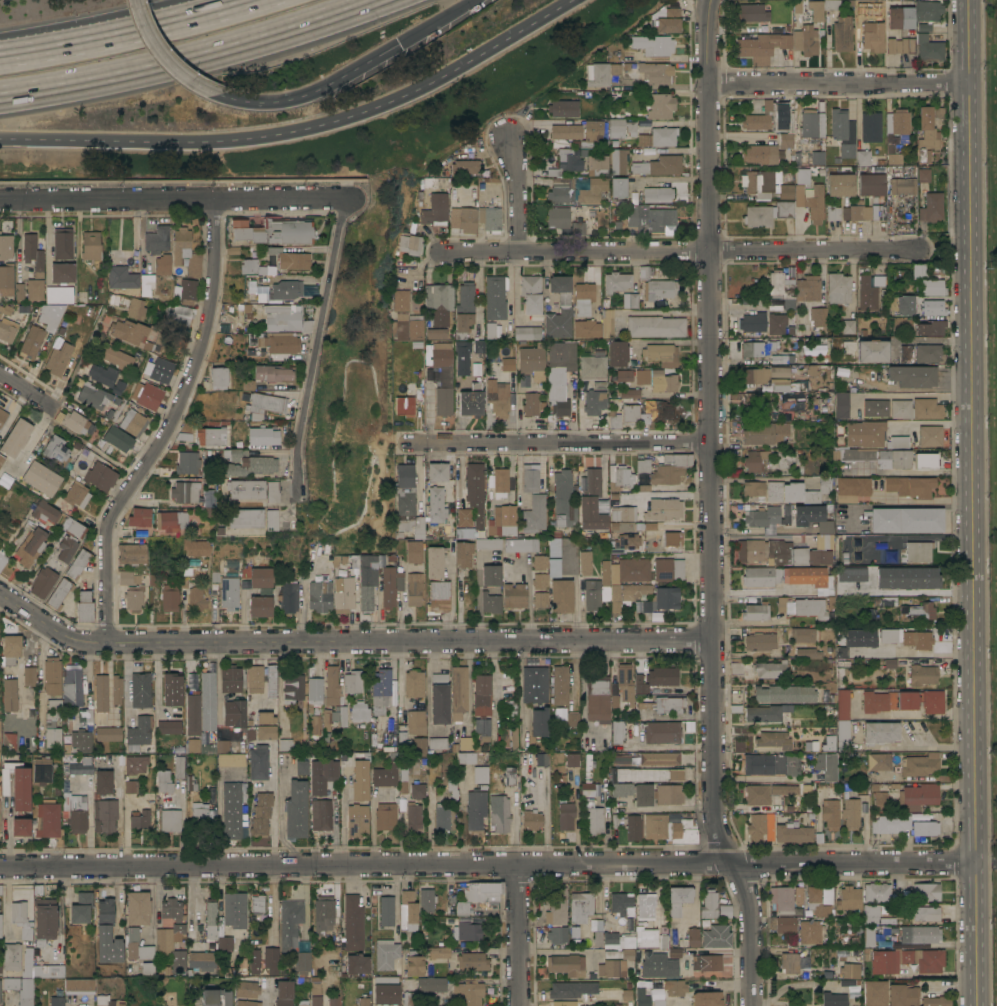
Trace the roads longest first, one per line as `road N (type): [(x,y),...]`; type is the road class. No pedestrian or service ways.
road 1 (residential): [(712,0),(715,812),(753,912),(753,1005)]
road 2 (secondary): [(978,1005),(969,0)]
road 3 (residential): [(0,867),(976,864)]
road 4 (residential): [(0,593),(73,641),(91,644),(714,640)]
road 5 (residential): [(443,251),(920,249)]
road 6 (residential): [(215,199),(212,311),(197,363),(173,421),(109,522),(109,644)]
road 7 (motorway): [(0,138),(219,141),(288,132),(428,82)]
road 8 (motorway): [(0,96),(183,62),(370,0)]
road 9 (residential): [(342,198),(0,197)]
road 10 (residential): [(342,198),(294,436),(292,499)]
road 11 (residential): [(410,444),(713,442)]
road 12 (residential): [(710,84),(971,83)]
road 13 (motorway): [(217,95),(260,102),(305,95),(397,45)]
road 14 (motorway): [(169,32),(0,63)]
road 15 (motorway): [(428,82),(568,0)]
road 16 (residential): [(520,867),(520,1005)]
road 17 (motorway): [(134,0),(156,51),(217,95)]

